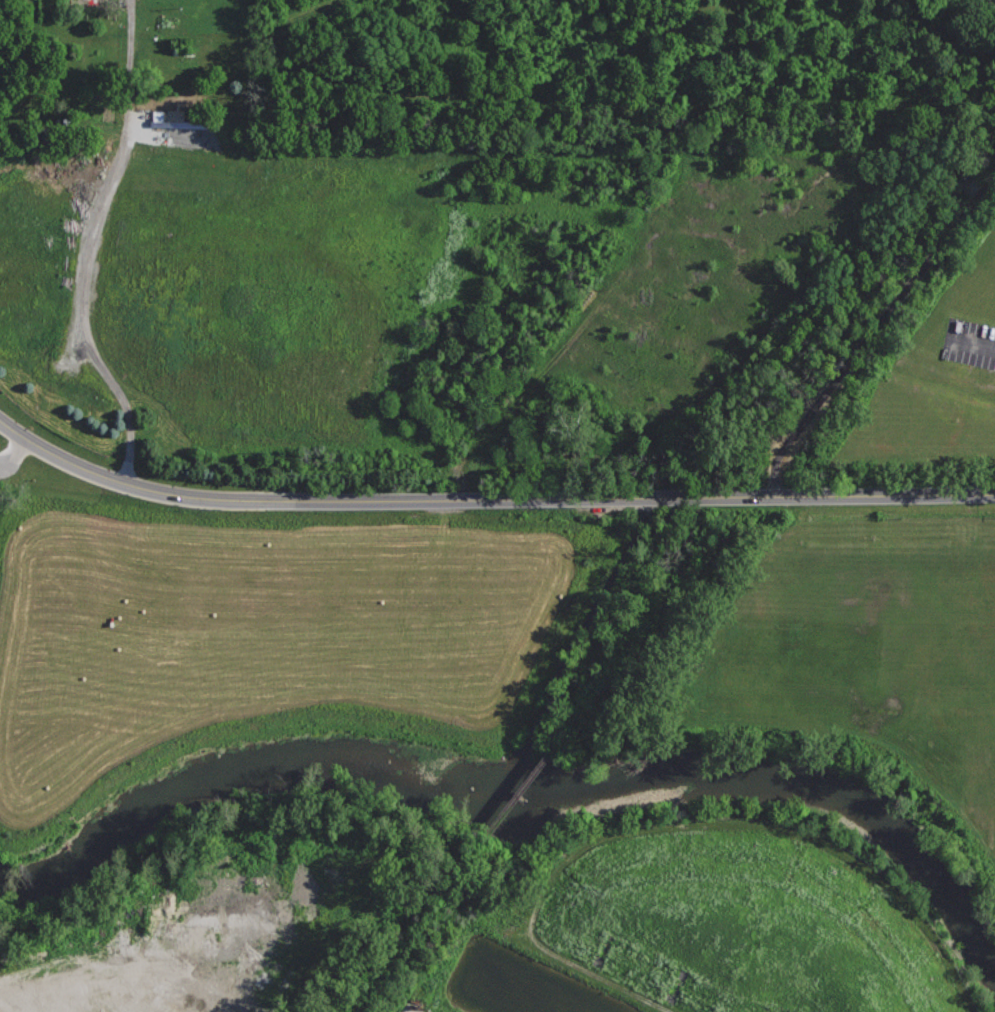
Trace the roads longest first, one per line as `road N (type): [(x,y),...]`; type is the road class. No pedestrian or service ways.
road 1 (secondary): [(994,495),(179,496),(121,482),(0,420)]

